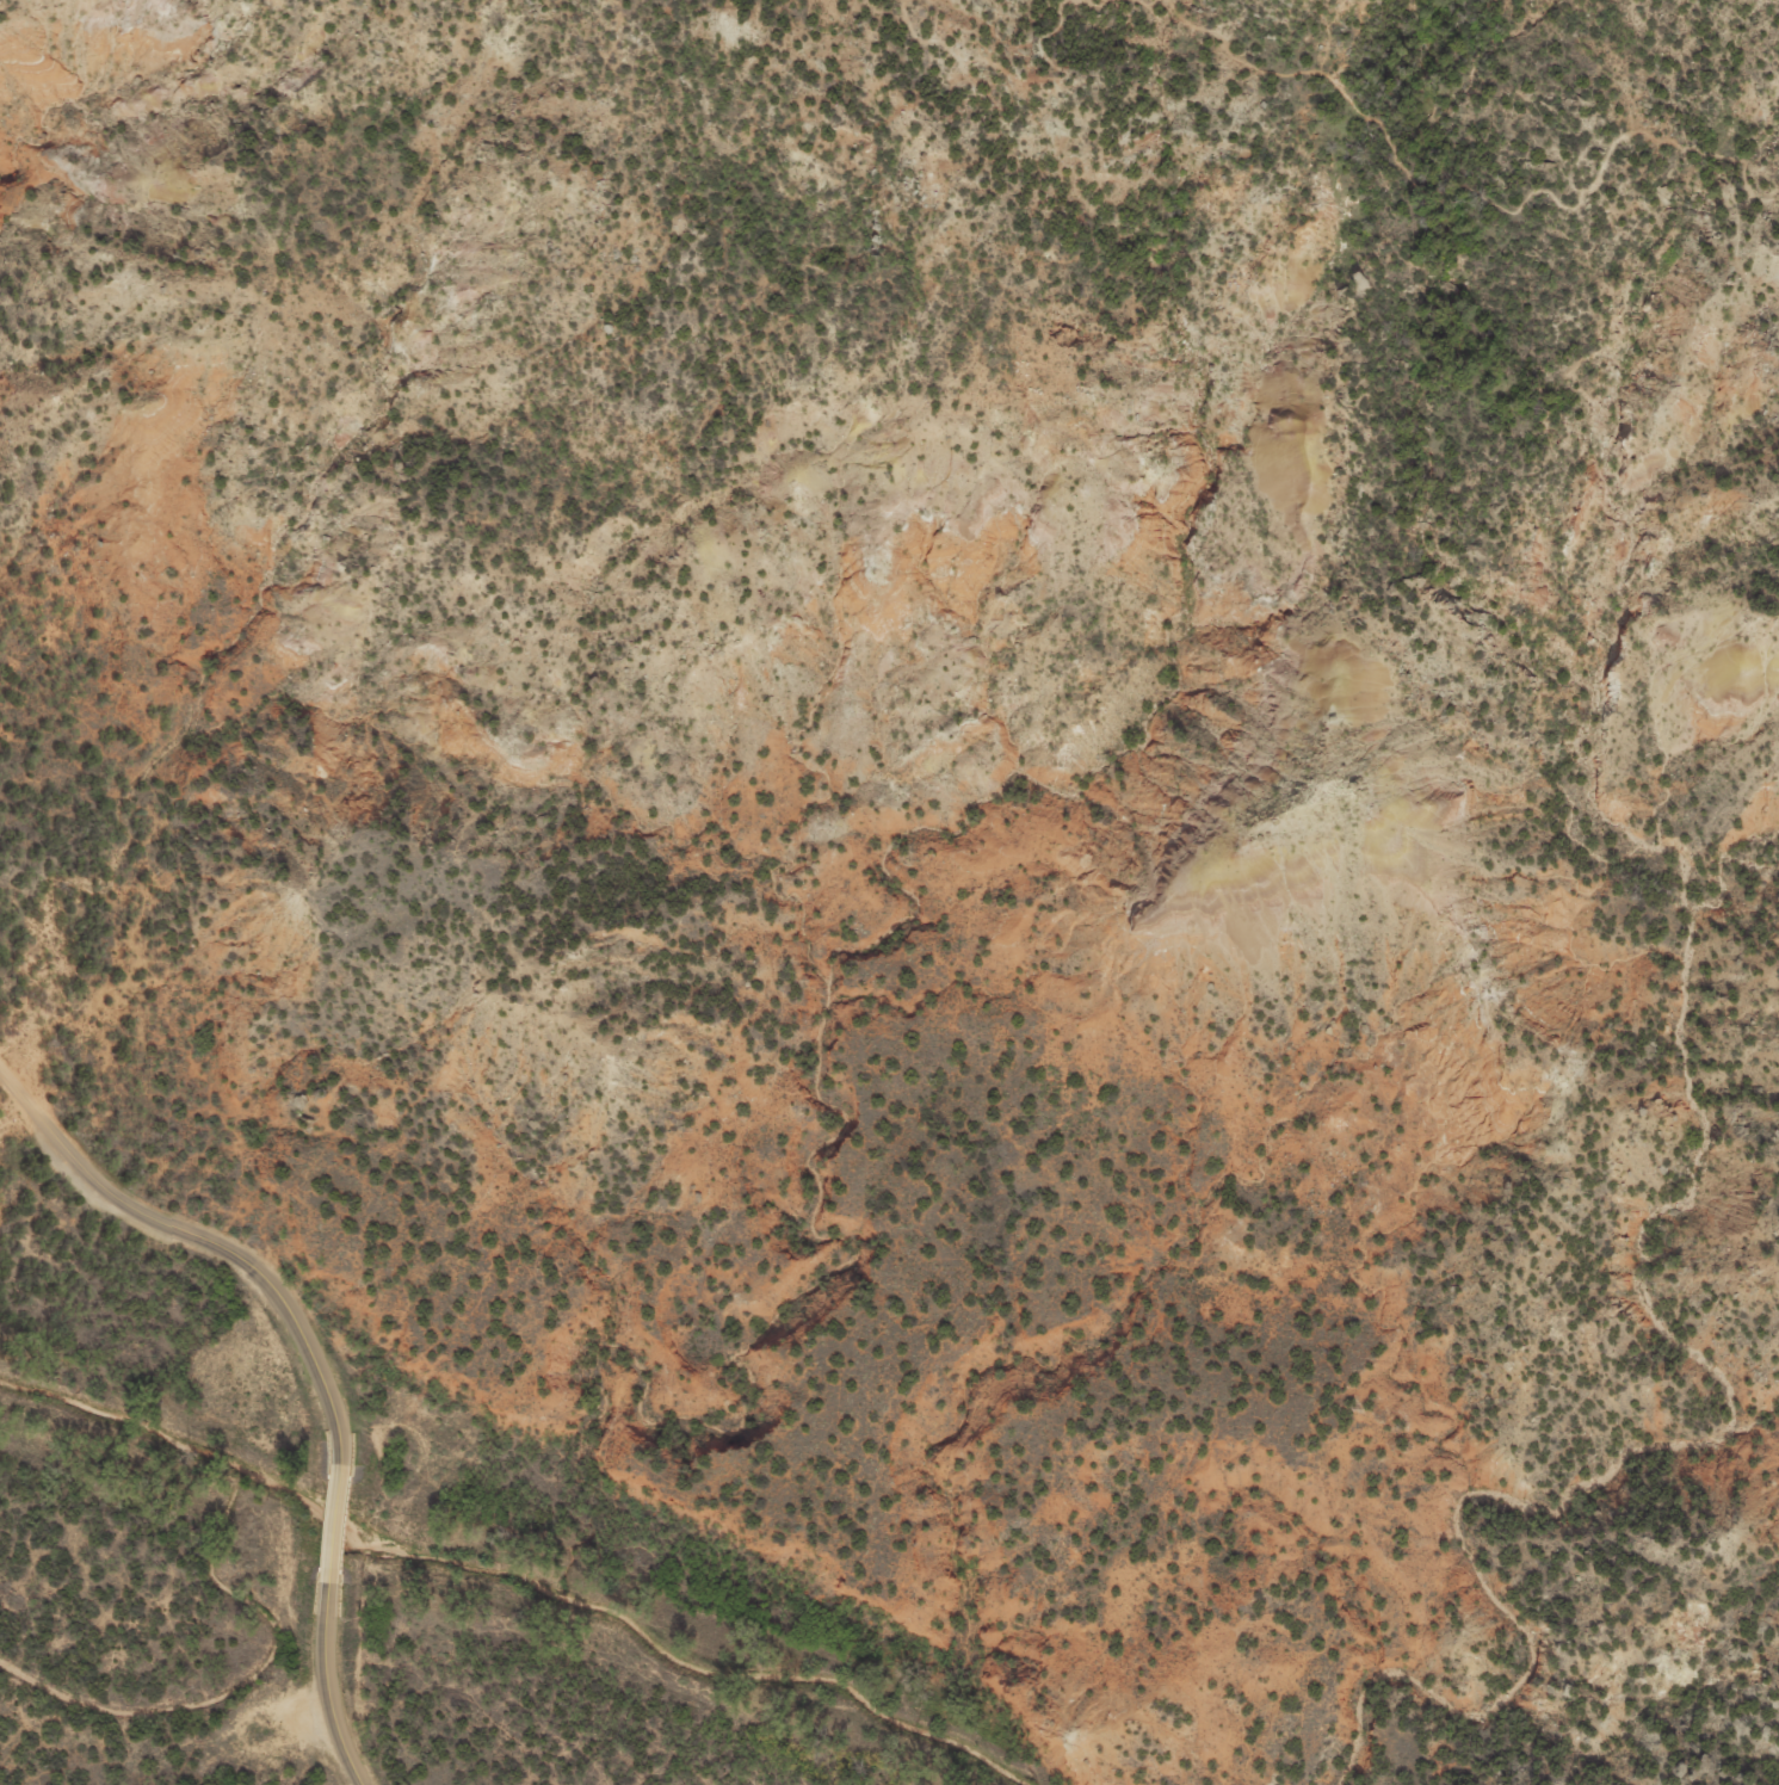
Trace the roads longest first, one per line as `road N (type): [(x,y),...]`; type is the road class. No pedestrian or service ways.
road 1 (tertiary): [(0,1070),(124,1204),(241,1256),(274,1287),(339,1420),(342,1478)]
road 2 (tertiary): [(334,1567),(329,1685),(346,1753),(364,1784)]

